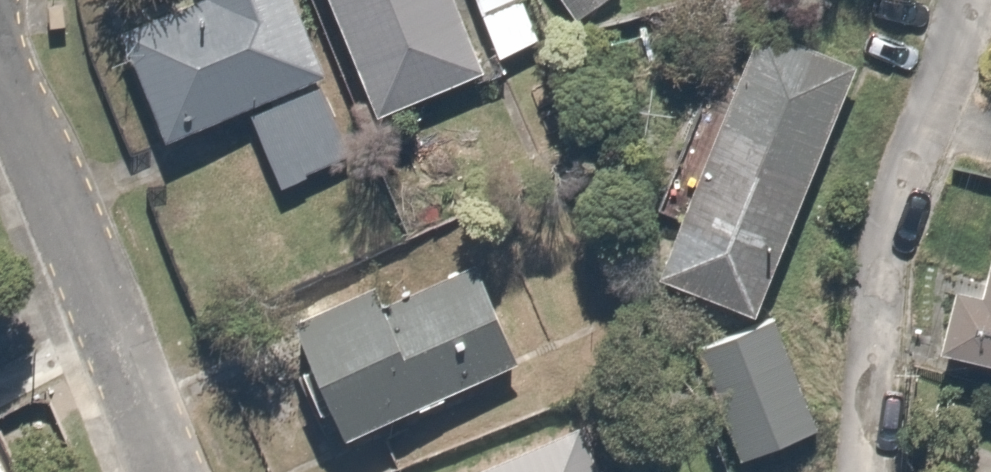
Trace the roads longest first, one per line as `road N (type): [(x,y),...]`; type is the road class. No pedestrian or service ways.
road 1 (residential): [(0,73),(168,471)]
road 2 (residential): [(970,0),(896,274)]

